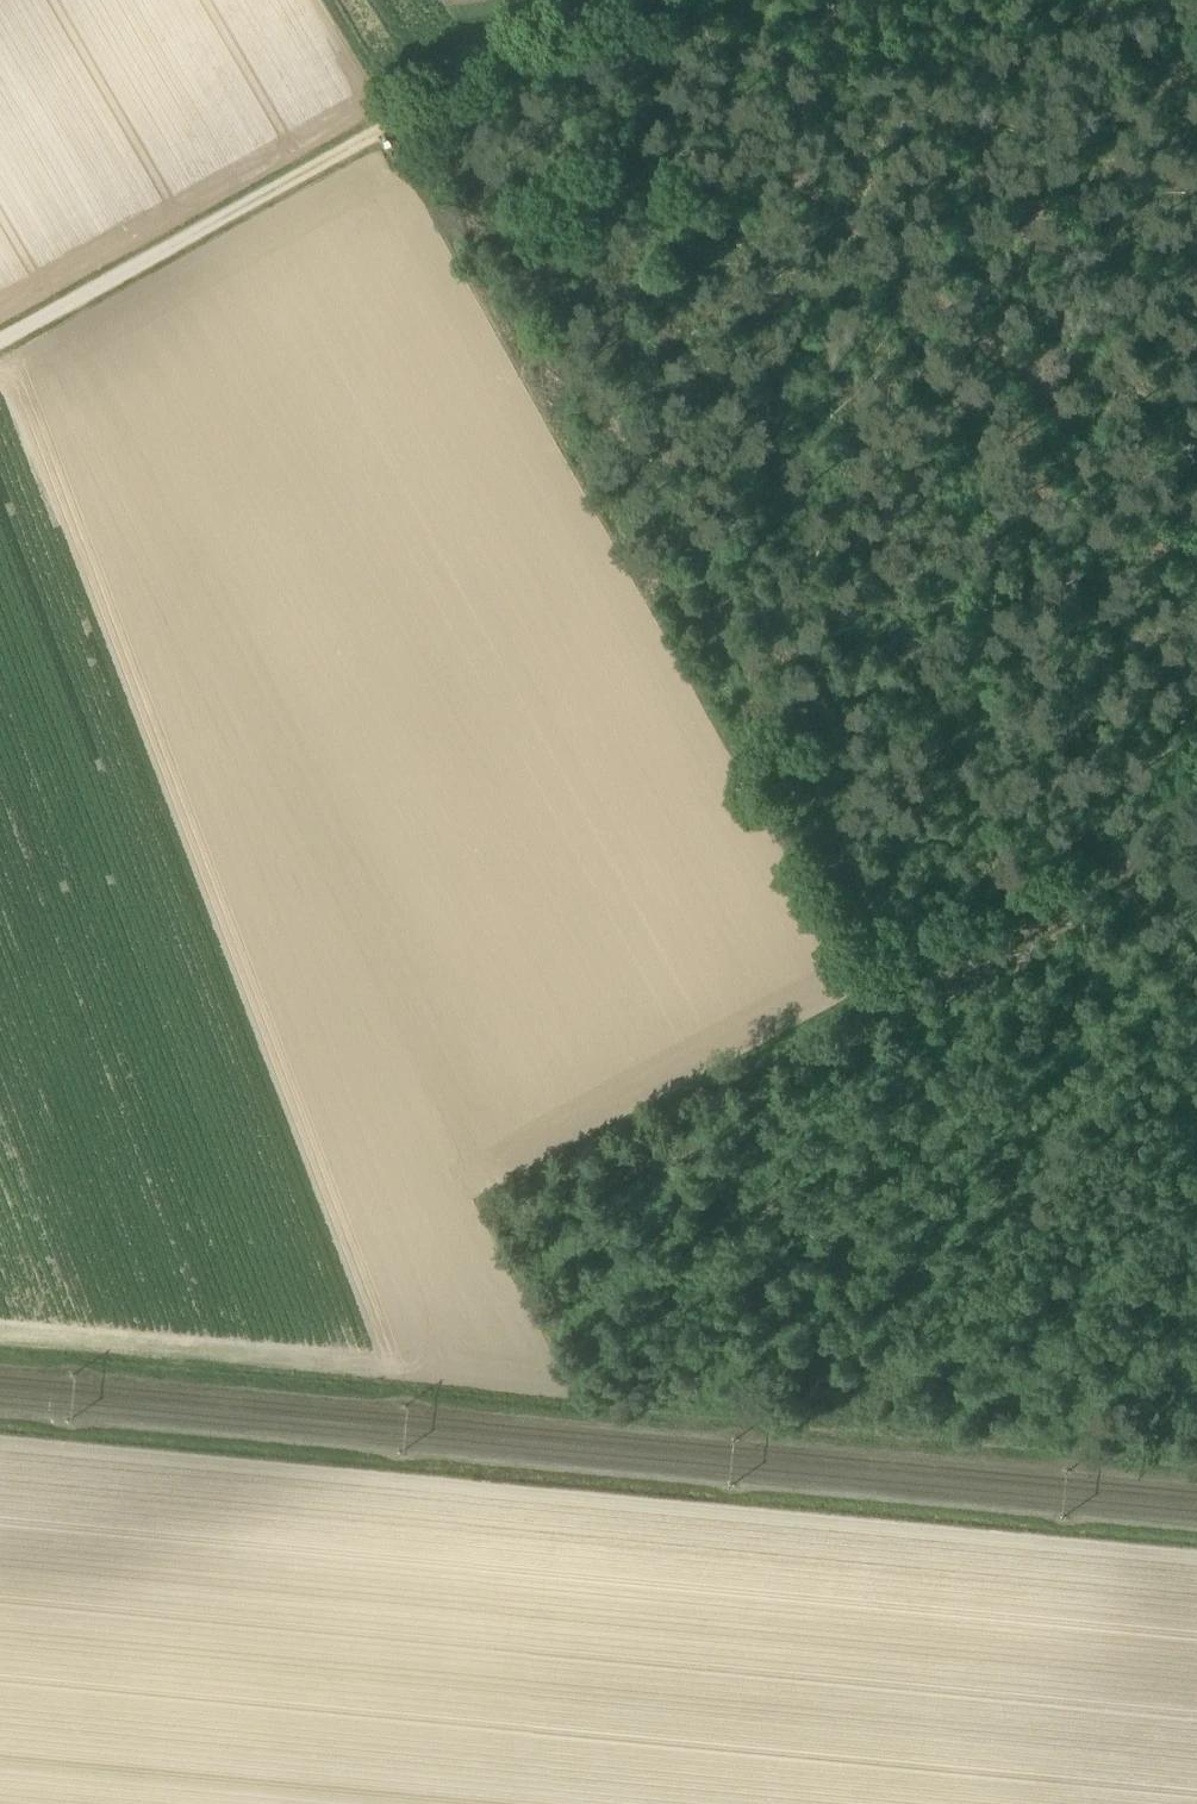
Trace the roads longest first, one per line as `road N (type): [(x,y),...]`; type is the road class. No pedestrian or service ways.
road 1 (track): [(606,5),(1196,528)]
road 2 (track): [(606,5),(0,342)]

